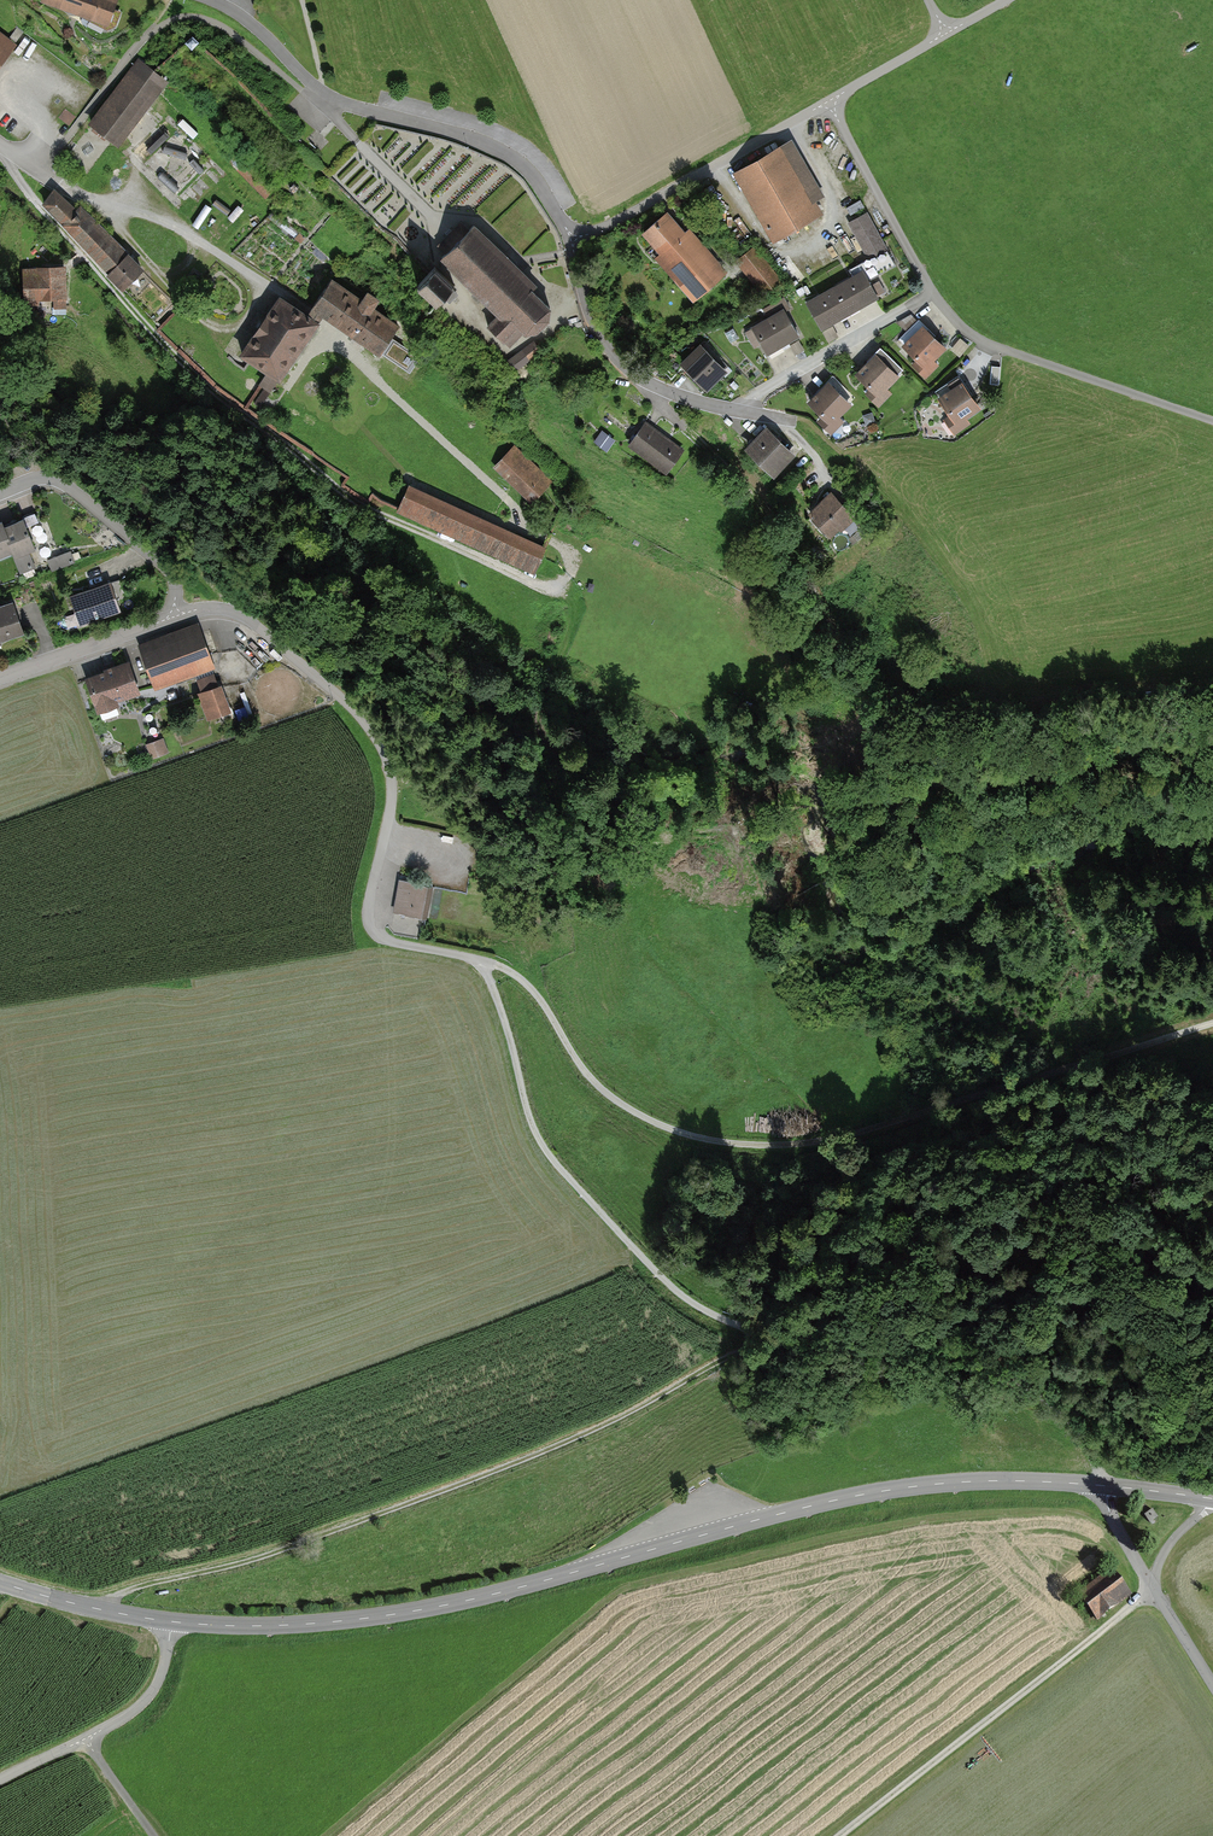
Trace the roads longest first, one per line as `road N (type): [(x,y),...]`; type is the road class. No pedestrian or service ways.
road 1 (track): [(1212,1025),(826,1143),(723,1143),(657,1123),(584,1070),(539,999),(509,972),(380,938),(369,909),(392,789),(384,747),(350,707)]
road 2 (tertiary): [(1101,1486),(954,1482),(836,1500),(426,1610),(256,1626),(171,1622)]
road 3 (track): [(93,1608),(378,1515),(581,1438),(769,1335)]
road 4 (track): [(680,425),(790,537),(892,759),(951,776),(1096,754),(1212,753)]
road 5 (track): [(769,1335),(696,1306),(549,1155),(532,1125),(482,961)]
road 6 (residential): [(735,410),(932,293),(829,102)]
road 7 (residential): [(213,0),(327,95),(514,159),(574,239)]
road 8 (track): [(1212,1253),(1185,1264),(1107,1248),(1030,1247),(797,1327)]
road 9 (track): [(1101,1486),(1089,1440),(1072,1419),(977,1355),(927,1341),(769,1335)]
road 10 (track): [(838,1835),(1153,1590)]
road 11 (track): [(932,293),(974,337),(1212,423)]
road 12 (unclassified): [(574,239),(829,102)]
road 13 (residential): [(574,239),(589,313),(616,359),(644,382),(735,410)]
road 14 (residential): [(0,493),(33,479),(67,484),(171,571),(175,616)]
road 15 (residential): [(171,1622),(147,1700),(88,1739),(0,1780)]
road 16 (residential): [(350,707),(246,616),(211,608),(175,616)]
road 17 (residential): [(175,616),(0,677)]
road 18 (tertiary): [(171,1622),(0,1582)]
road 19 (unclassified): [(829,102),(946,34)]

